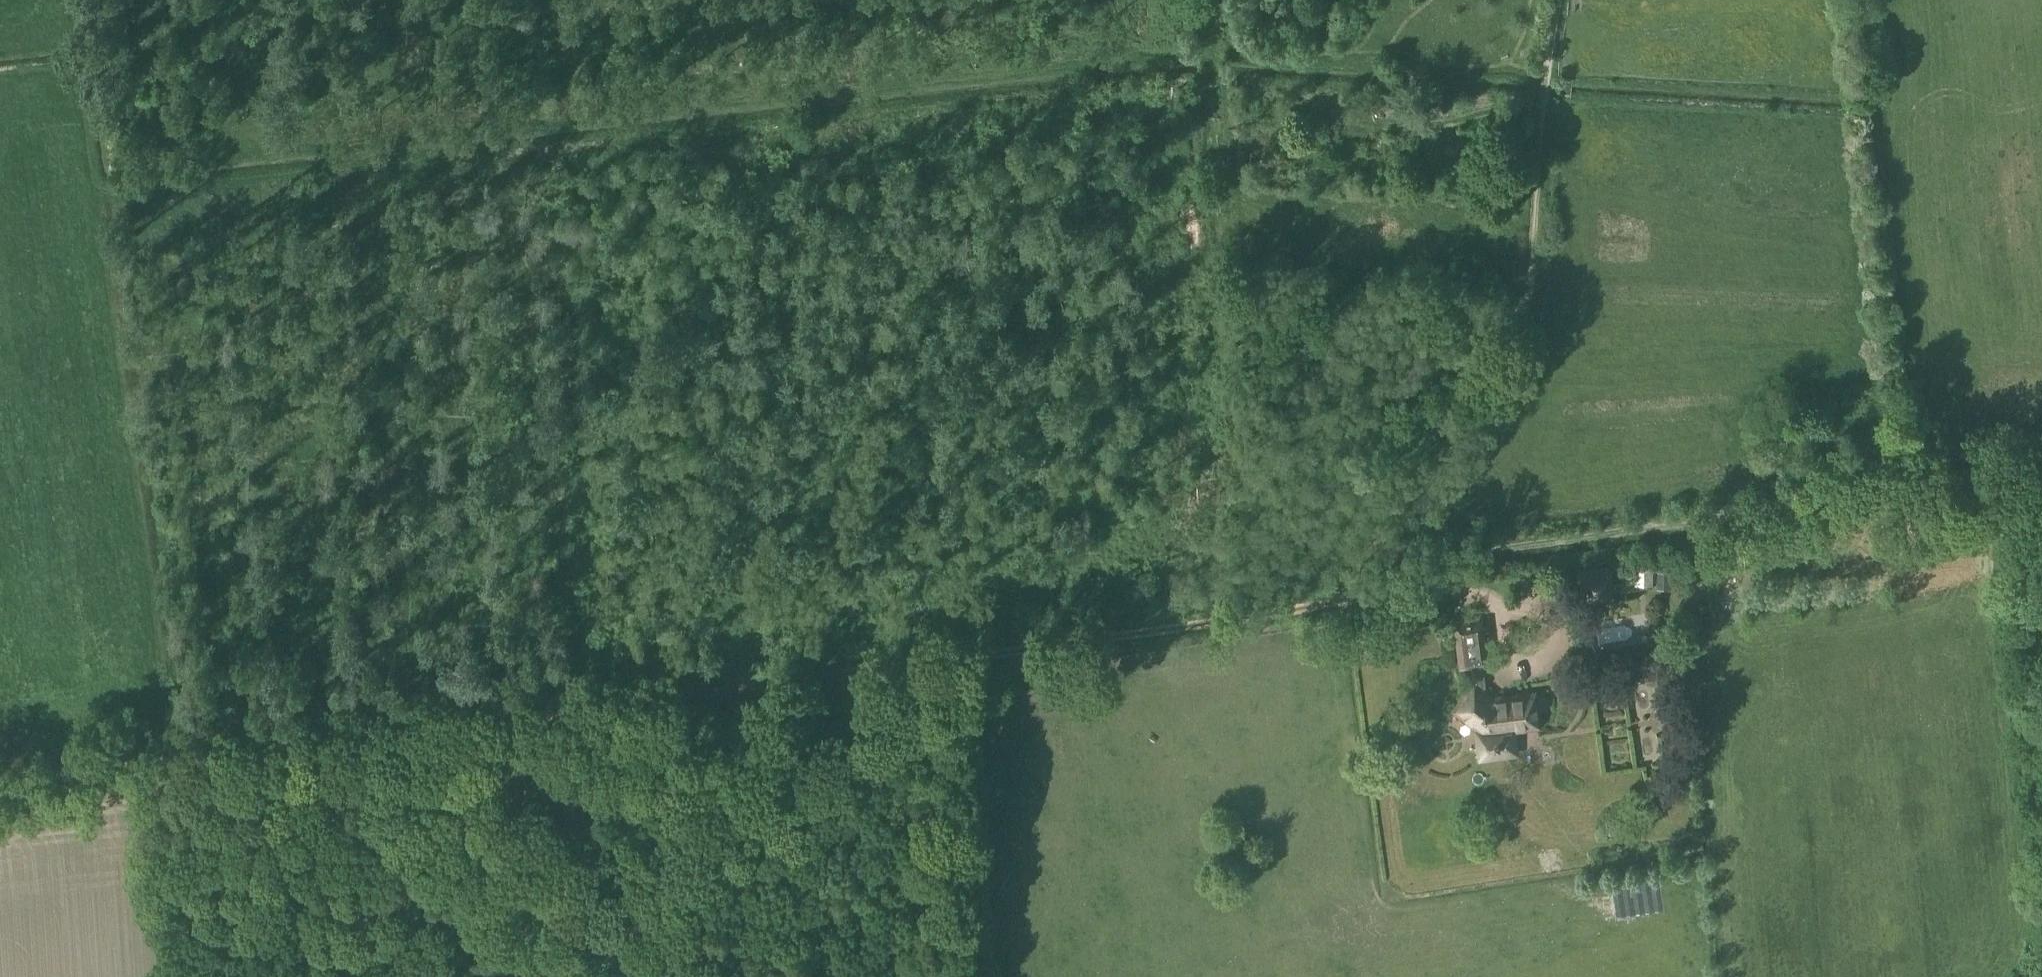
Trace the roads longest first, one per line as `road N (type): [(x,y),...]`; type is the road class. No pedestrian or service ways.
road 1 (track): [(1441,569),(1411,586),(1002,657),(506,719),(542,976)]
road 2 (track): [(2041,468),(1494,550),(1441,569)]
road 3 (track): [(1554,0),(1518,352),(1438,530),(1441,569)]
road 4 (track): [(0,790),(506,719)]

